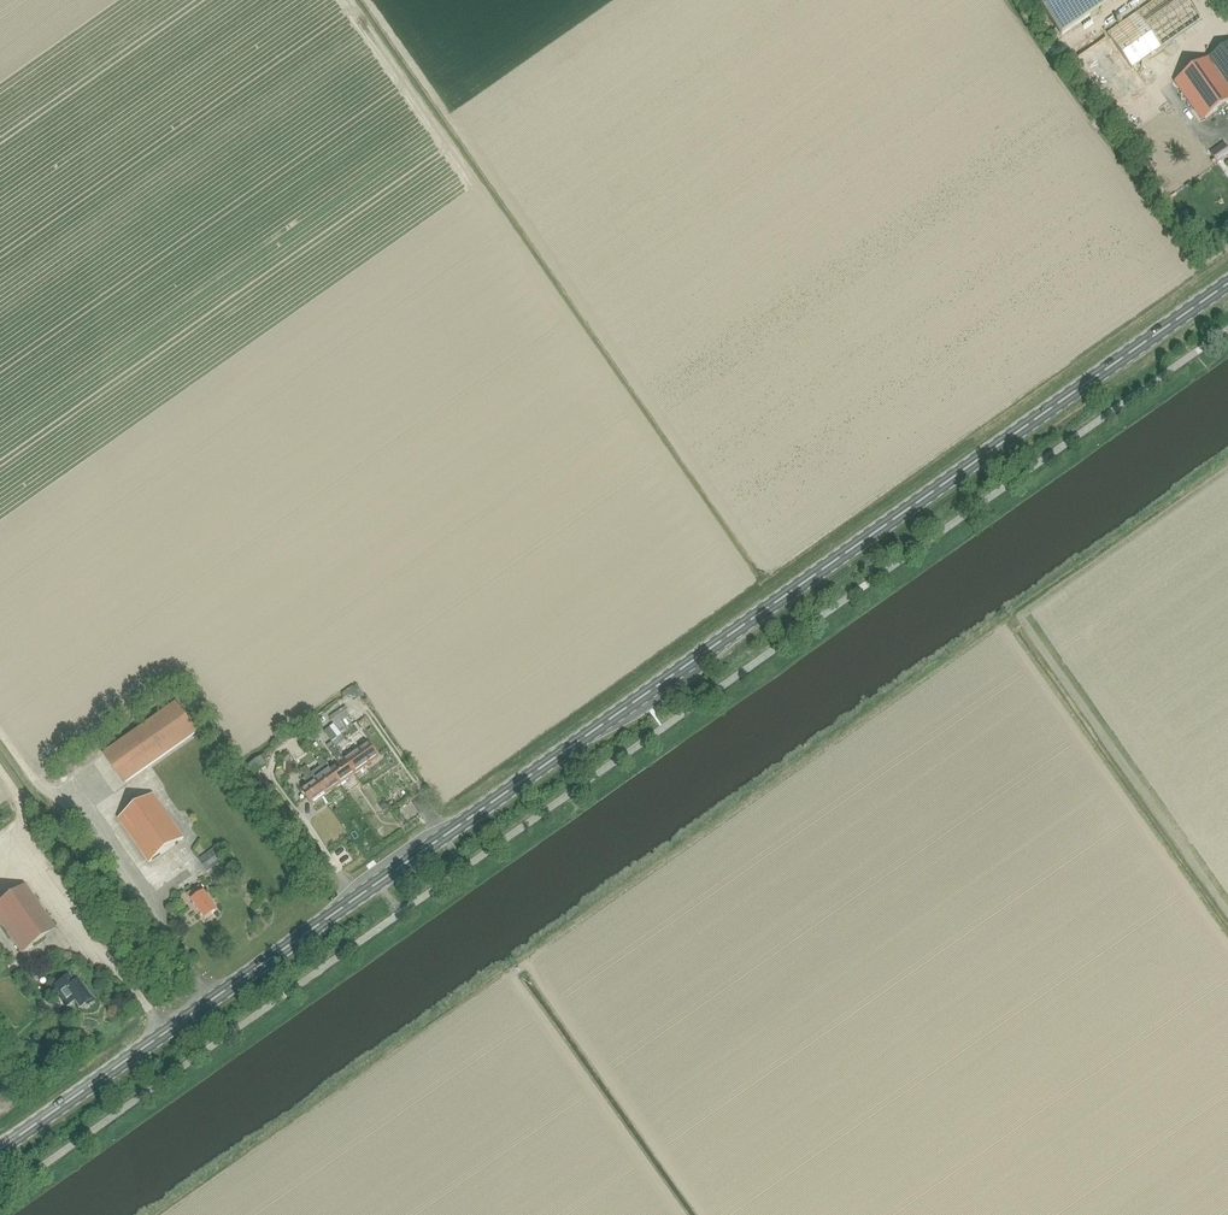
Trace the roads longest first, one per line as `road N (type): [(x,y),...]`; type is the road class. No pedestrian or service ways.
road 1 (primary): [(0,1151),(1227,284)]

